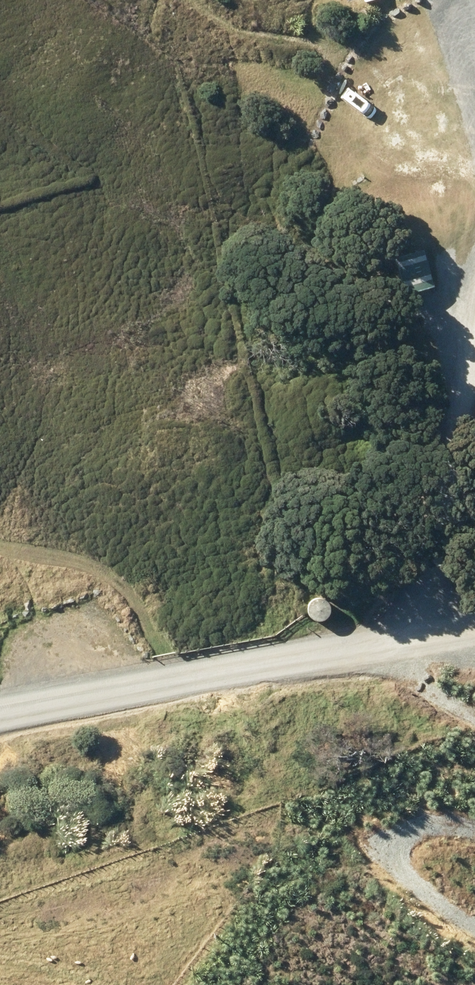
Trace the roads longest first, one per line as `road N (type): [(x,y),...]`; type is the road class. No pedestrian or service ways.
road 1 (tertiary): [(0,710),(372,649)]
road 2 (unclassified): [(372,649),(421,578),(474,361)]
road 3 (track): [(357,52),(241,31),(183,0)]

